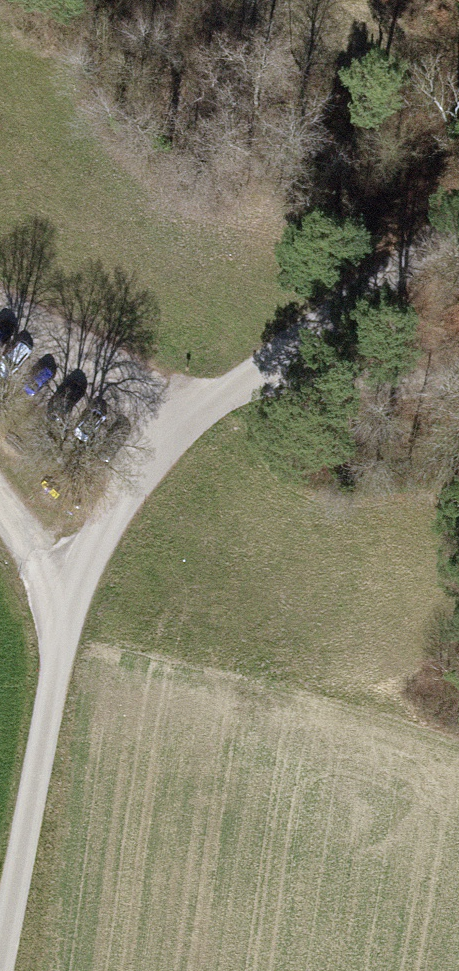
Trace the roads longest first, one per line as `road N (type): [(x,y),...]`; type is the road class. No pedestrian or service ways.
road 1 (track): [(0,960),(62,635),(107,523),(191,421),(432,243)]
road 2 (track): [(0,306),(191,421)]
road 3 (track): [(288,347),(313,377),(411,385),(458,373)]
road 4 (track): [(458,85),(313,0)]

